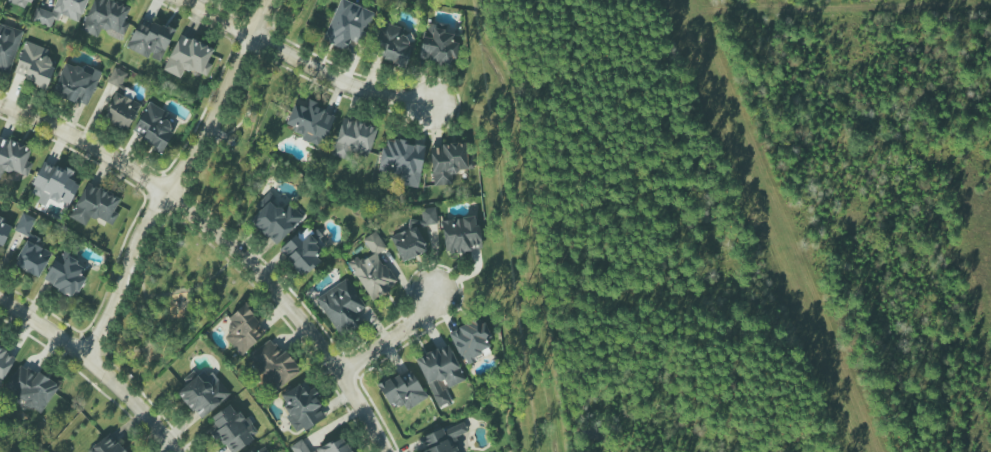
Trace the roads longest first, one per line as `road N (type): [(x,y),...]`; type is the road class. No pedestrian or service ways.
road 1 (residential): [(382,451),(341,374),(283,297),(218,234),(75,138),(0,105)]
road 2 (residential): [(84,356),(134,241),(261,0)]
road 3 (residential): [(173,0),(428,110)]
road 4 (residential): [(0,304),(84,356),(174,451)]
road 5 (residential): [(341,374),(413,326),(435,297)]

